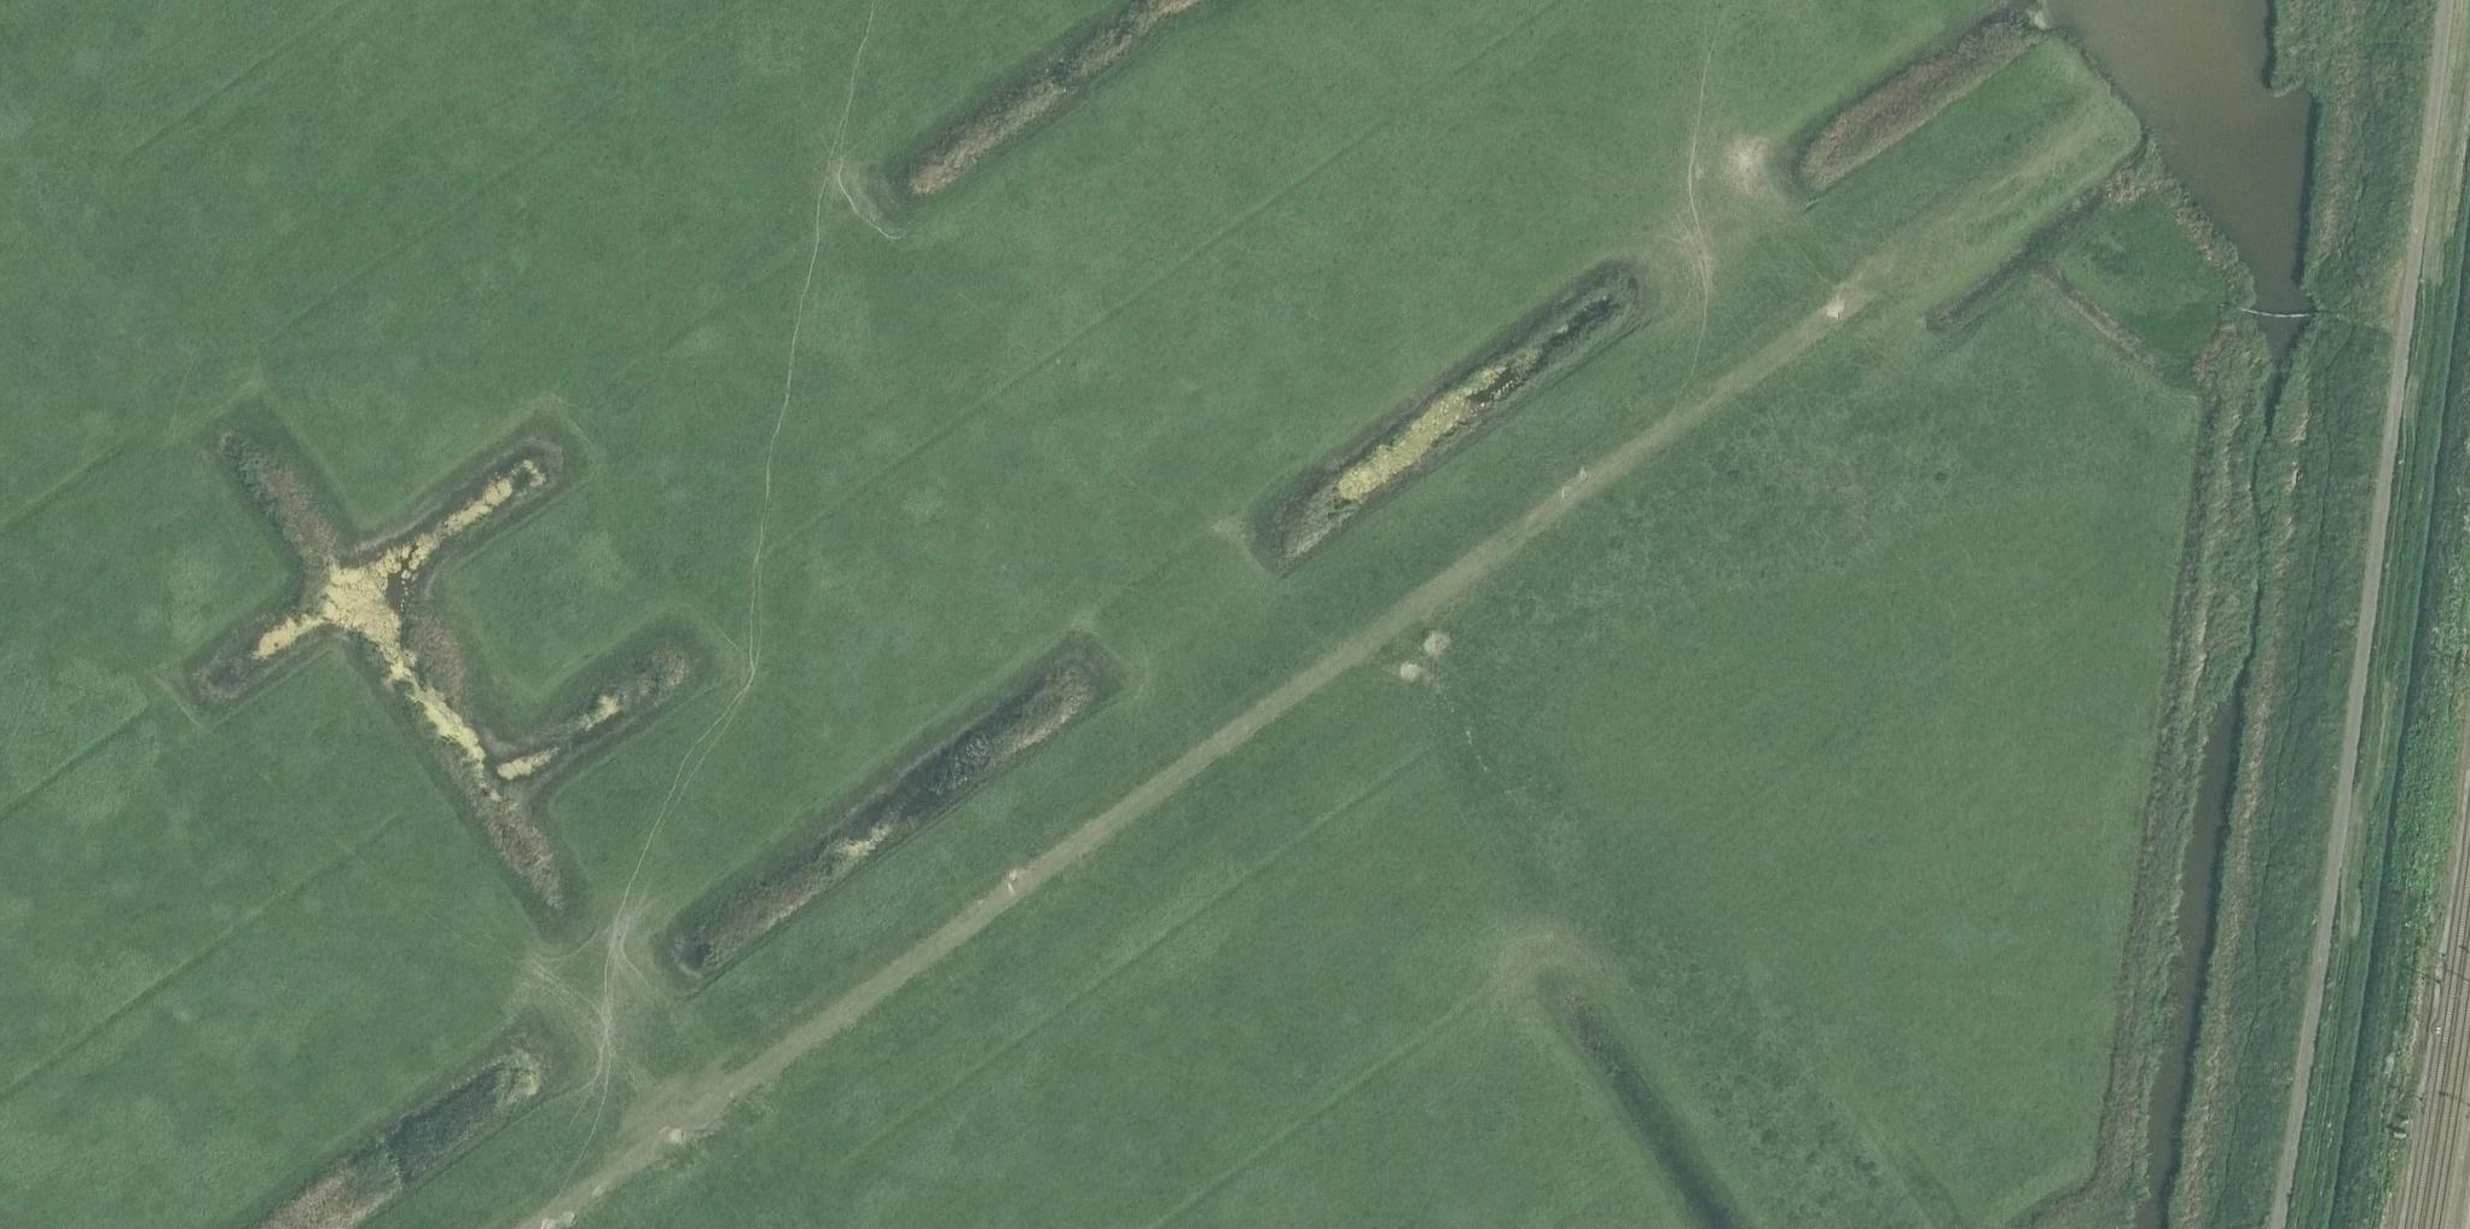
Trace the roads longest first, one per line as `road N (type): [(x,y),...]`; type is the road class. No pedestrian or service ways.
road 1 (track): [(2449,0),(2404,391),(2279,1228)]
road 2 (track): [(581,1228),(1238,766)]

